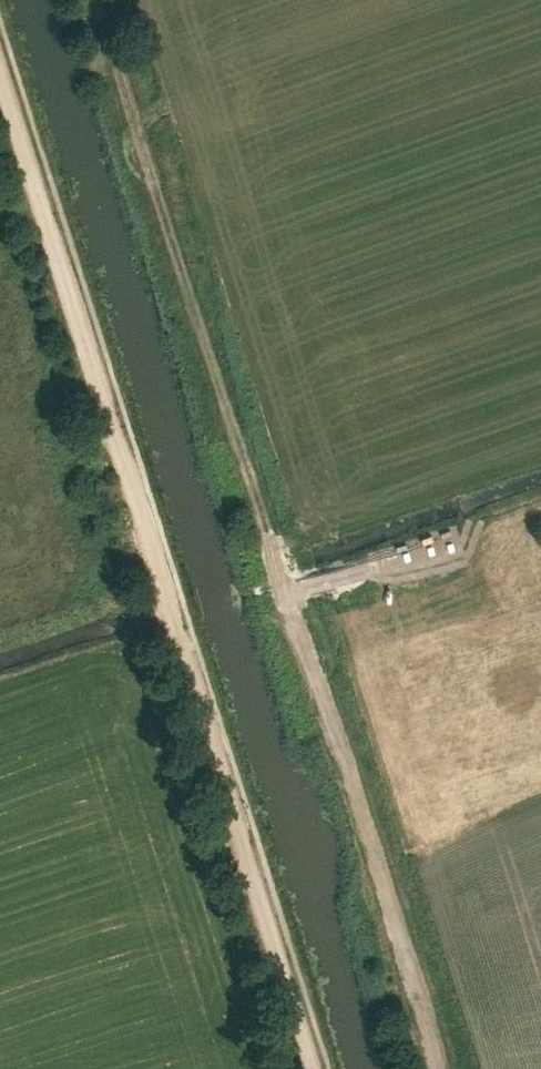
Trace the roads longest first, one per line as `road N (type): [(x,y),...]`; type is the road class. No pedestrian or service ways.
road 1 (track): [(94,0),(430,1068)]
road 2 (track): [(0,87),(305,1068)]

